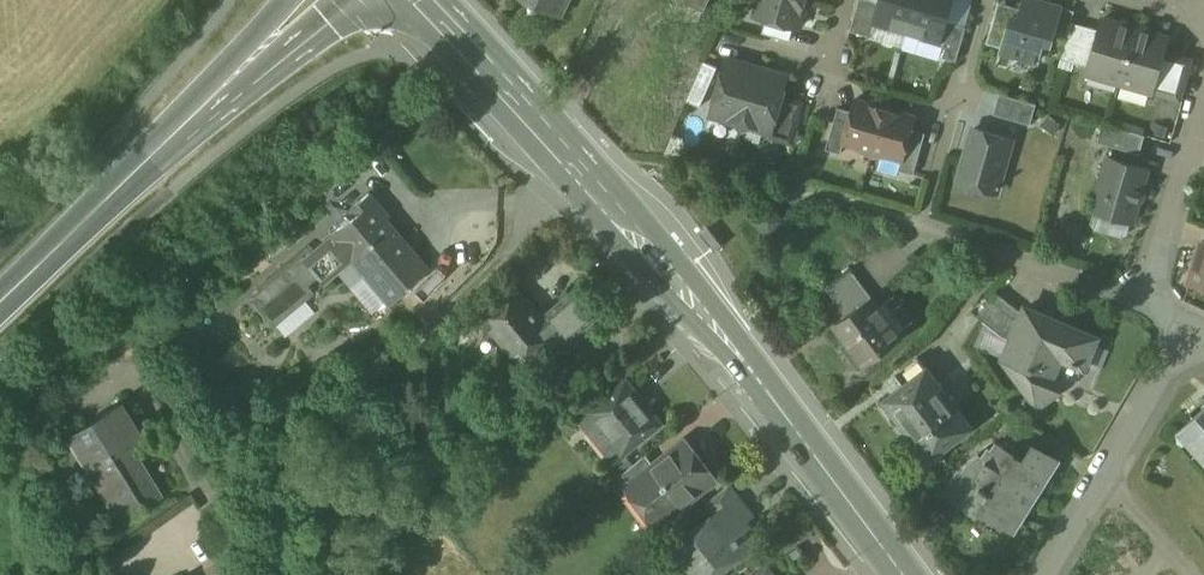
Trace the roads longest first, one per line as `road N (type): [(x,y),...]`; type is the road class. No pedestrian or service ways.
road 1 (secondary): [(905,574),(710,325),(427,0)]
road 2 (primary): [(323,0),(0,305)]
road 3 (residential): [(1188,334),(1047,574)]
road 4 (residential): [(1139,306),(918,221)]
road 5 (residential): [(1139,306),(1203,91)]

